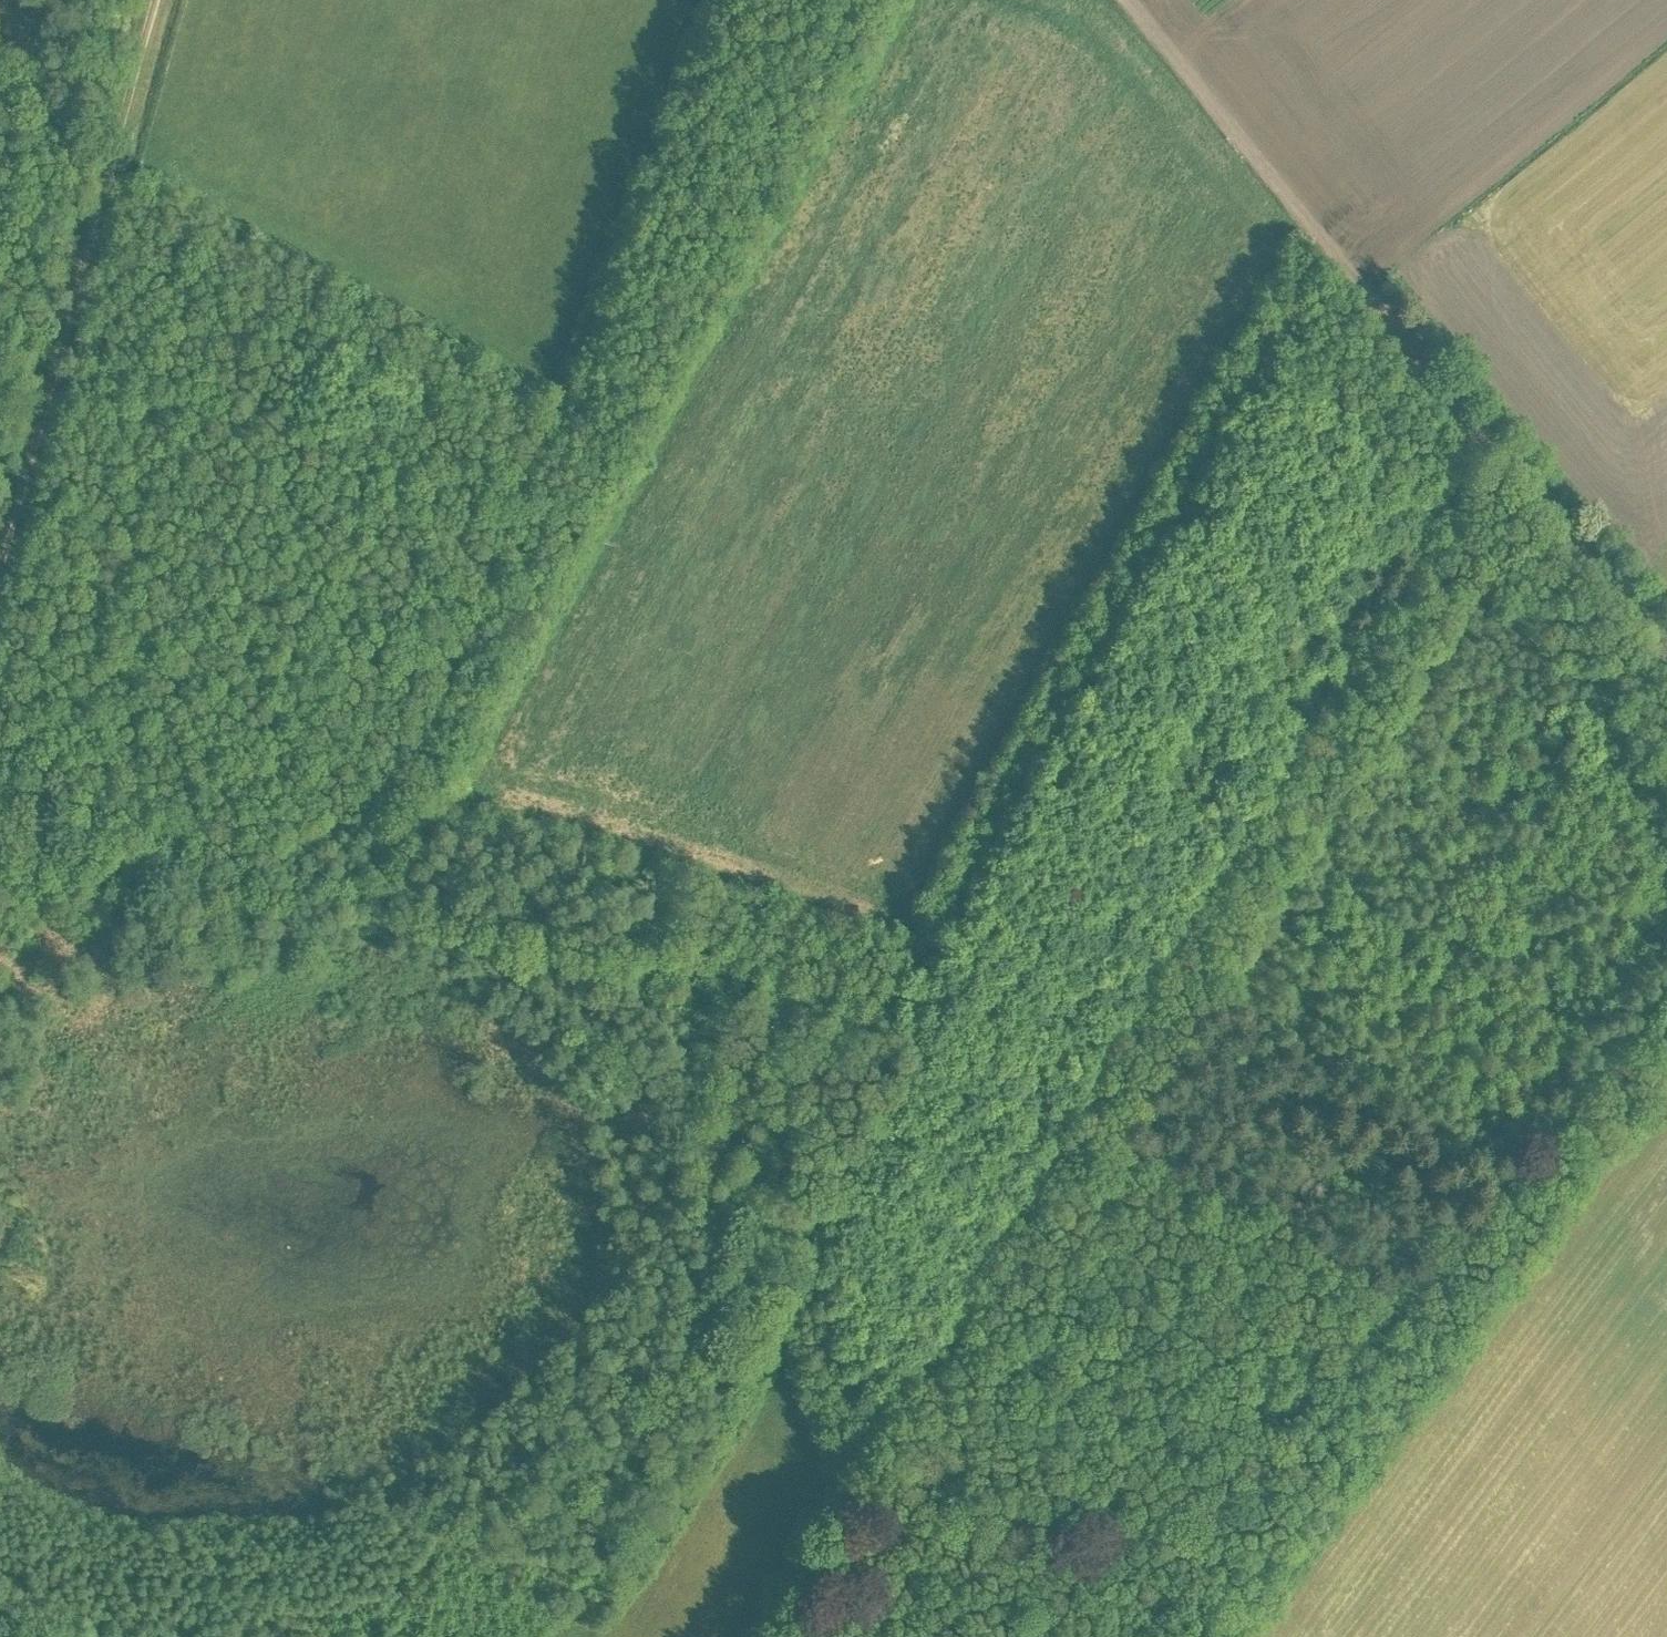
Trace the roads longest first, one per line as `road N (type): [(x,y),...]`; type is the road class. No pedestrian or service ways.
road 1 (track): [(1666,648),(1130,0)]
road 2 (track): [(156,0),(0,549)]

